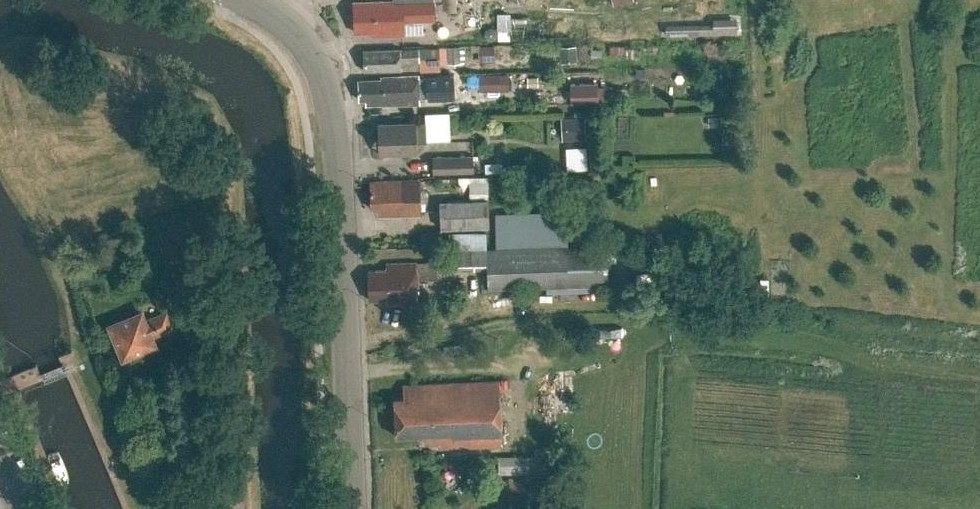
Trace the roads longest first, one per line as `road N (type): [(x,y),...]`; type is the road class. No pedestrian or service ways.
road 1 (tertiary): [(352,508),(327,89),(300,34),(251,0)]

